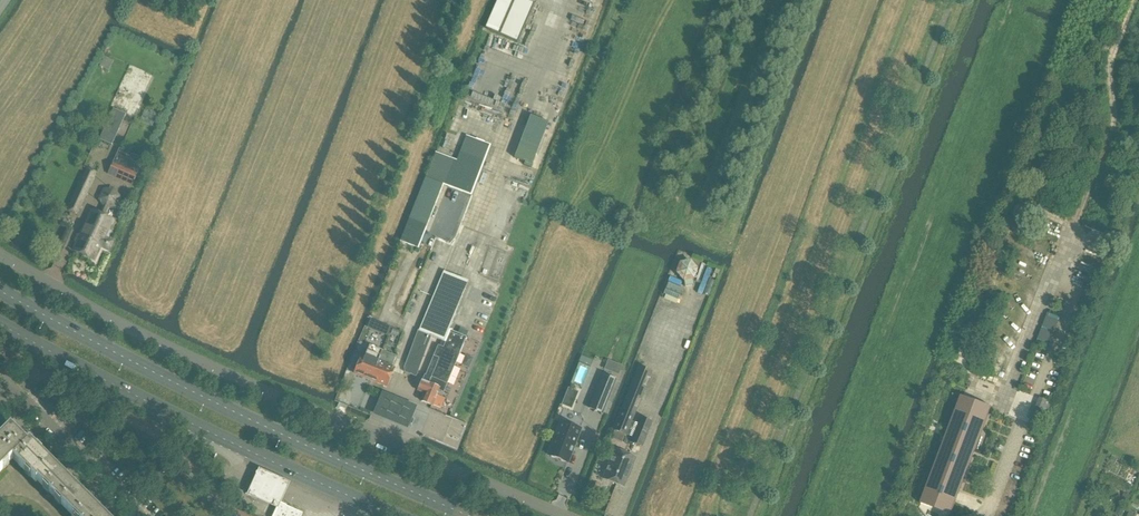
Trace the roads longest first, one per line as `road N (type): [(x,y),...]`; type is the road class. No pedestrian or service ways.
road 1 (unclassified): [(565,515),(289,403),(0,256)]
road 2 (track): [(914,0),(716,515)]
road 3 (trunk): [(470,515),(229,411),(0,292)]
road 4 (trunk): [(0,327),(395,515)]
road 5 (residential): [(137,515),(3,382)]

